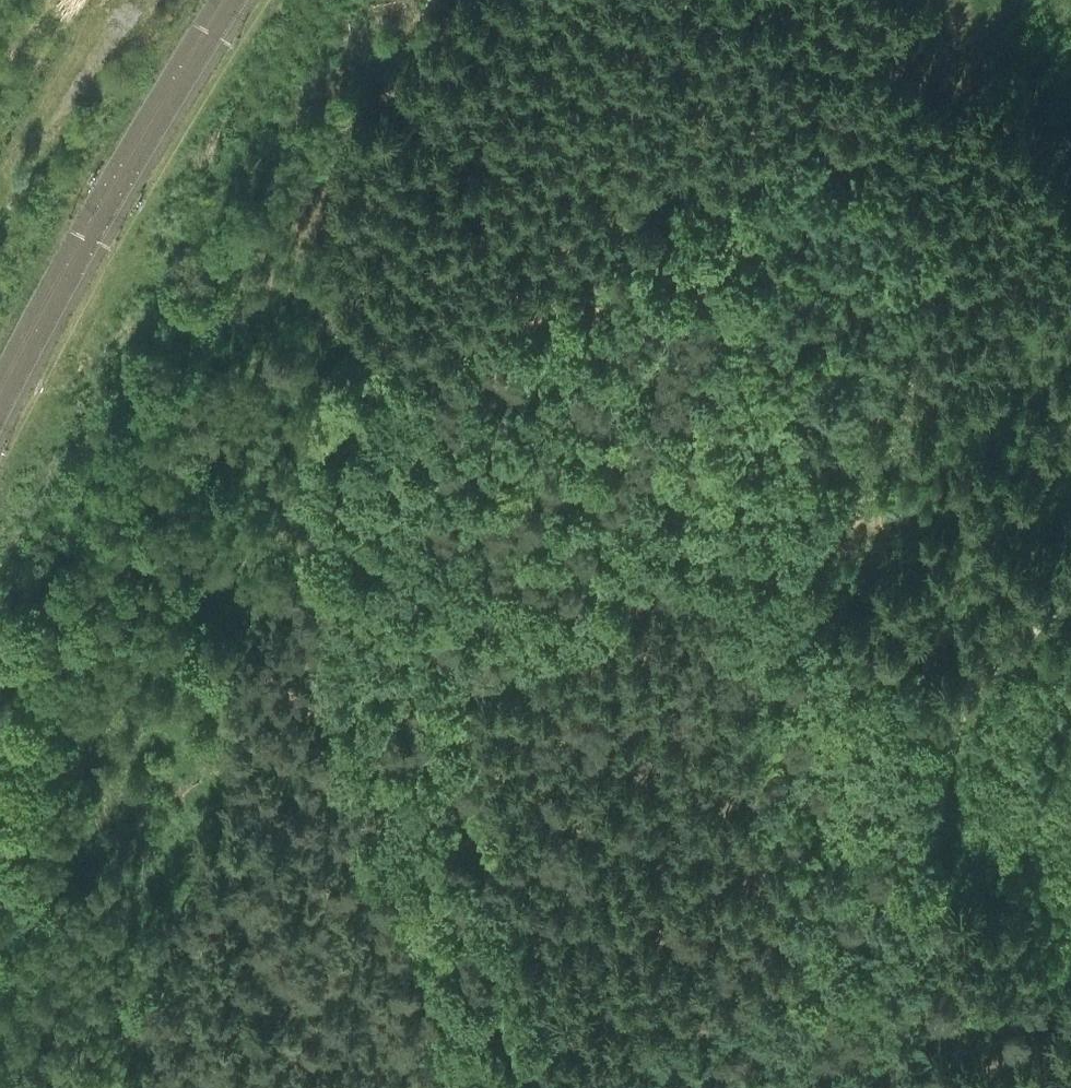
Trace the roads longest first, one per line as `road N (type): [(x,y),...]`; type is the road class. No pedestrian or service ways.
road 1 (track): [(1070,605),(983,677),(958,723),(930,1000),(945,1087)]

